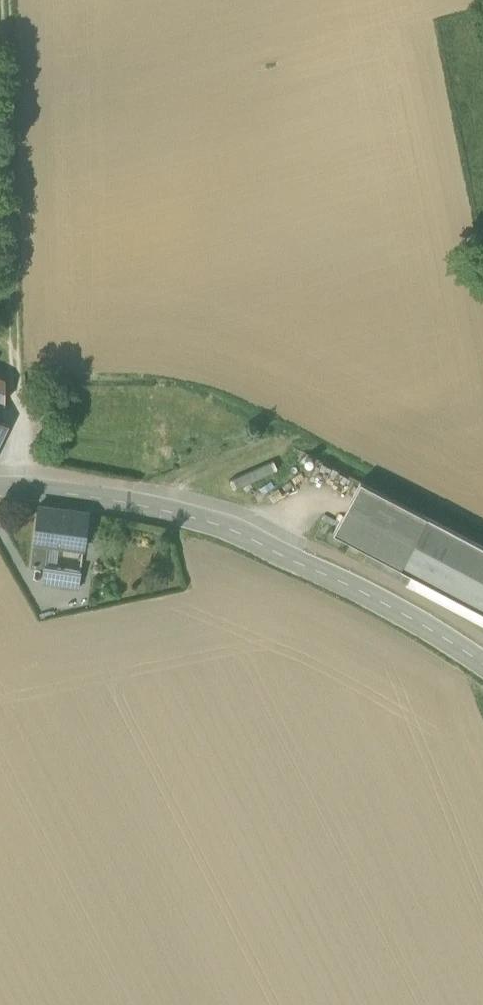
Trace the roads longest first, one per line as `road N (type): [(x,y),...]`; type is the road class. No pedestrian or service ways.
road 1 (tertiary): [(0,490),(165,510),(263,546),(442,635),(482,664)]
road 2 (track): [(10,493),(9,0)]

